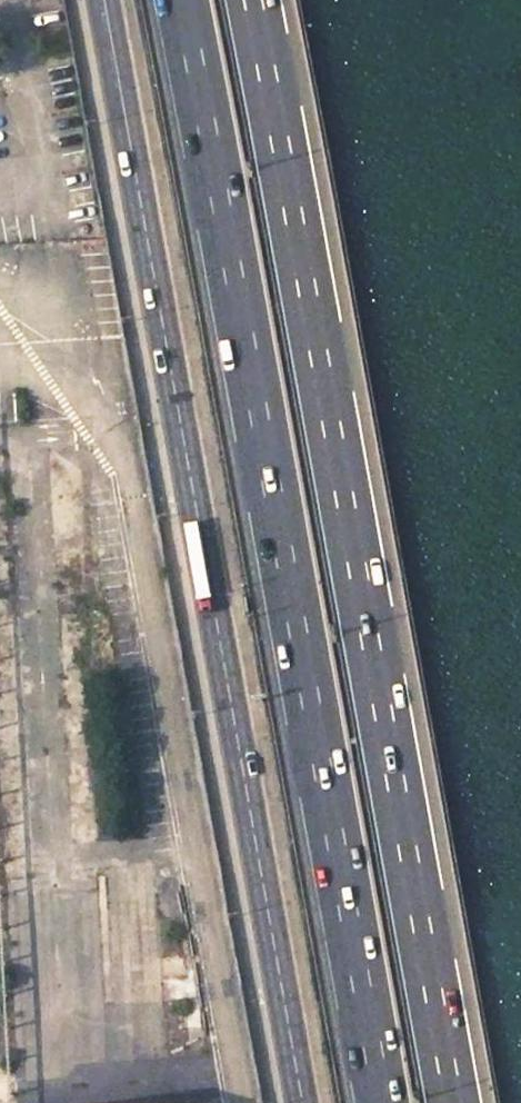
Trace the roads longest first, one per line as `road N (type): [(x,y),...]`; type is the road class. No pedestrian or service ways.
road 1 (trunk): [(183,0),(383,1102)]
road 2 (trunk): [(454,1102),(254,0)]
road 3 (secondary): [(102,0),(300,1102)]

